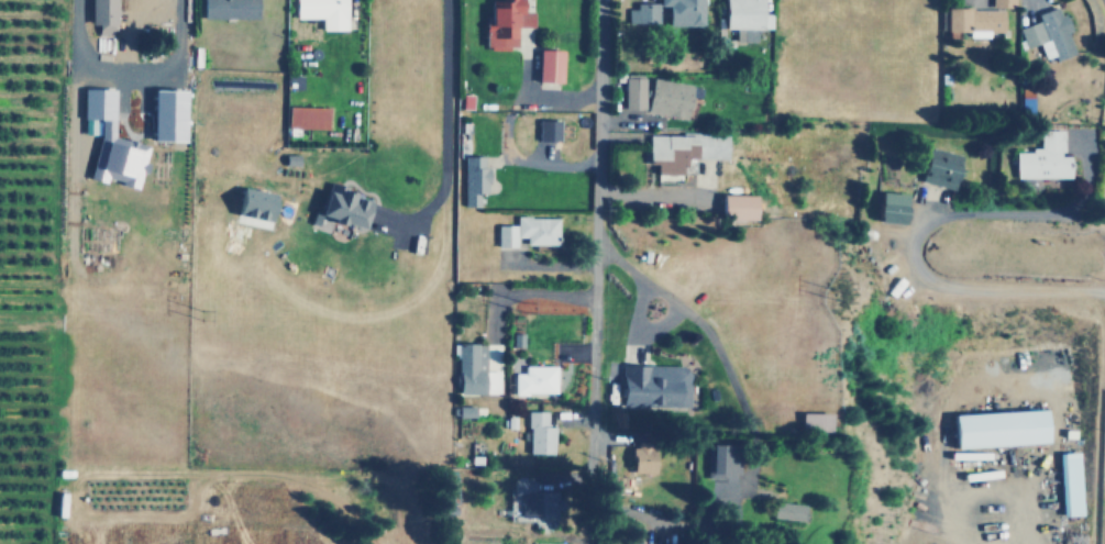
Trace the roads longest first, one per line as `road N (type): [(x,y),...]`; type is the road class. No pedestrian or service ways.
road 1 (residential): [(598,254),(599,0)]

